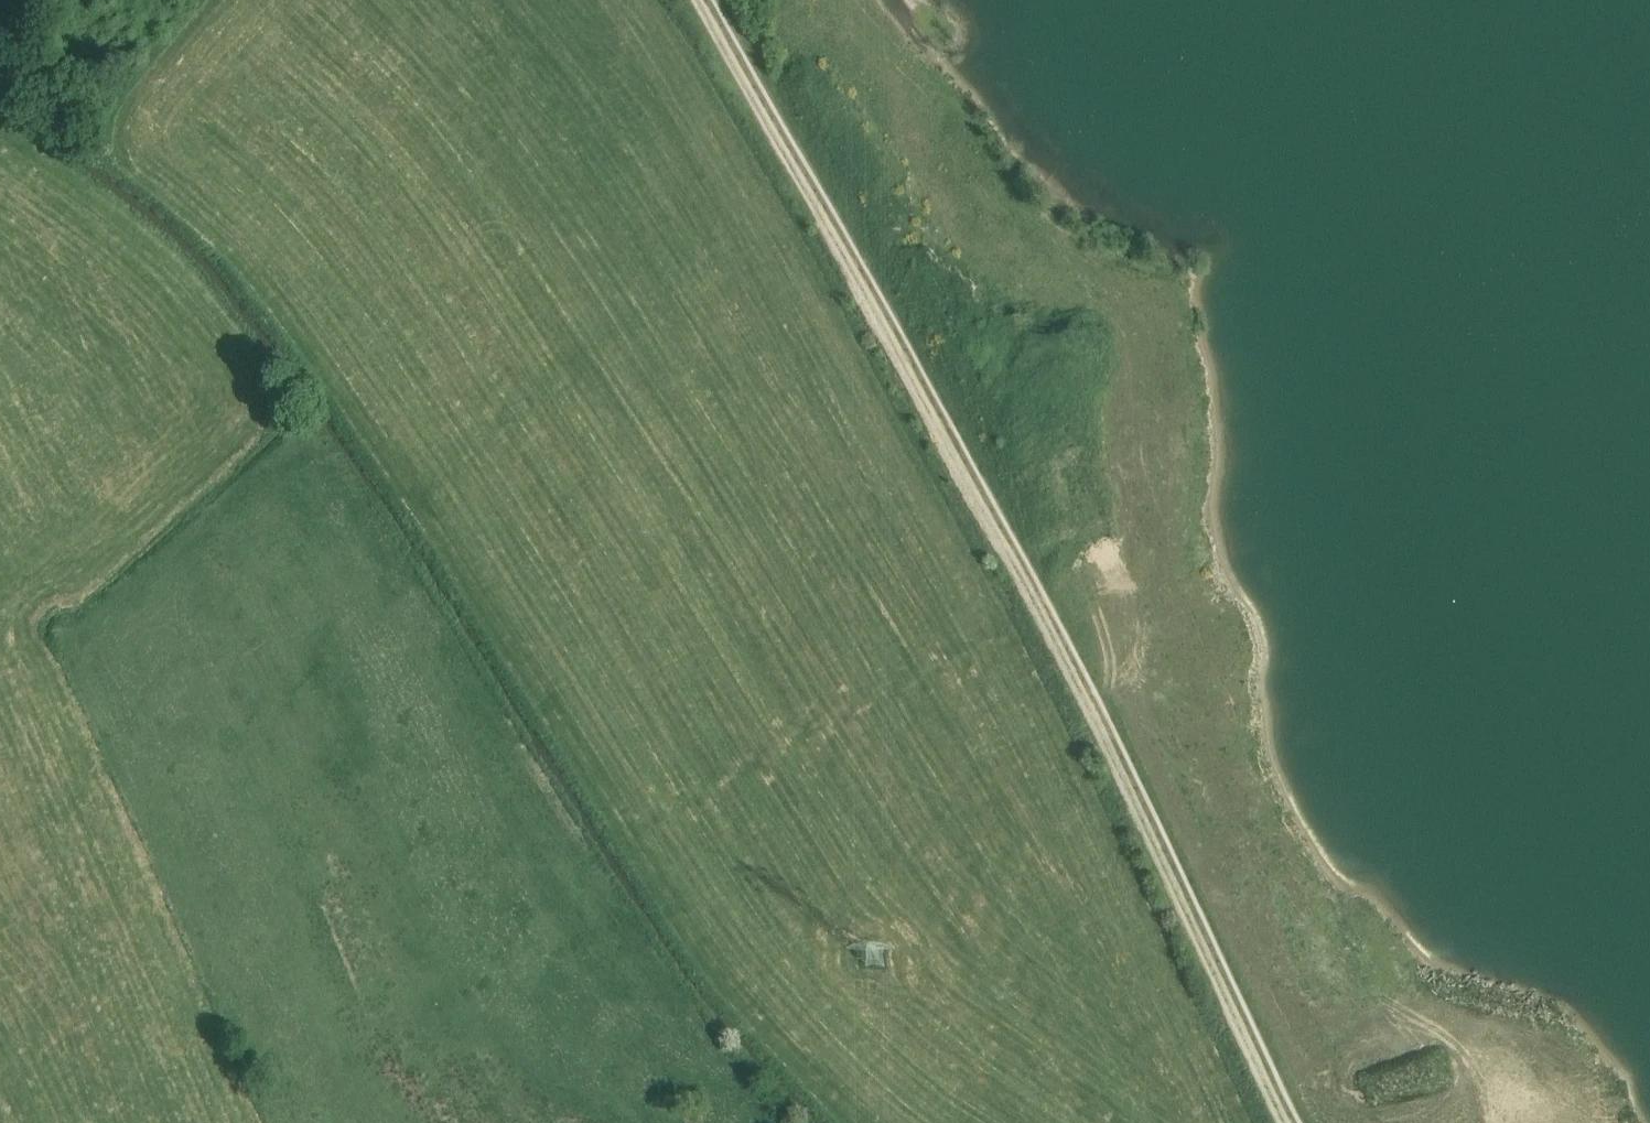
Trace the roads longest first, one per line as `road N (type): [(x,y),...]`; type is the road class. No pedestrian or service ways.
road 1 (track): [(1286,1122),(1008,548),(701,0)]

